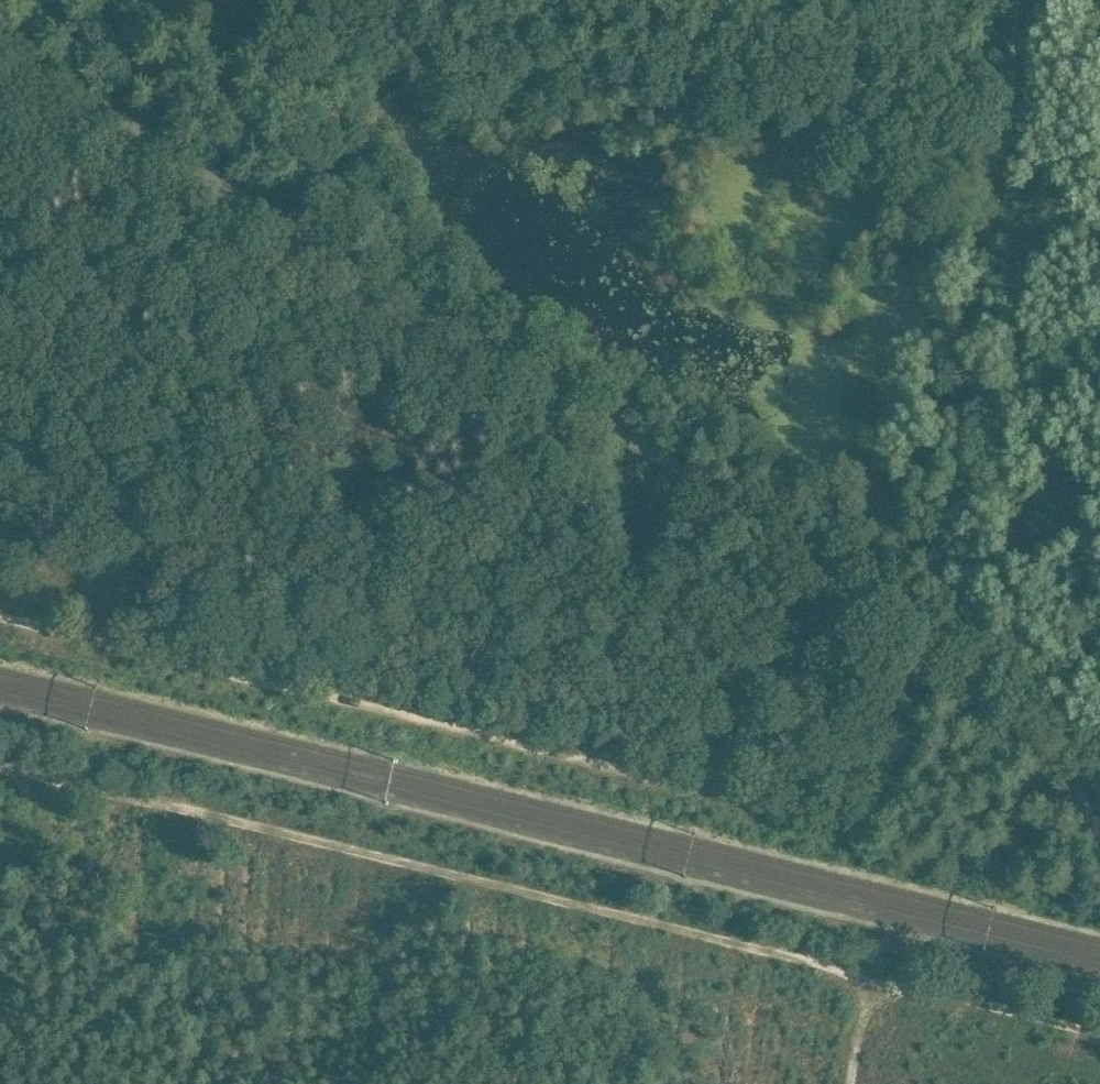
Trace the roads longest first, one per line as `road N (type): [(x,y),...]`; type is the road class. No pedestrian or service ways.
road 1 (track): [(1099,1011),(0,748)]
road 2 (track): [(0,616),(670,782),(693,781),(766,698),(886,670),(914,651)]
road 3 (residential): [(1099,805),(984,709)]
road 4 (track): [(860,953),(841,1083)]

